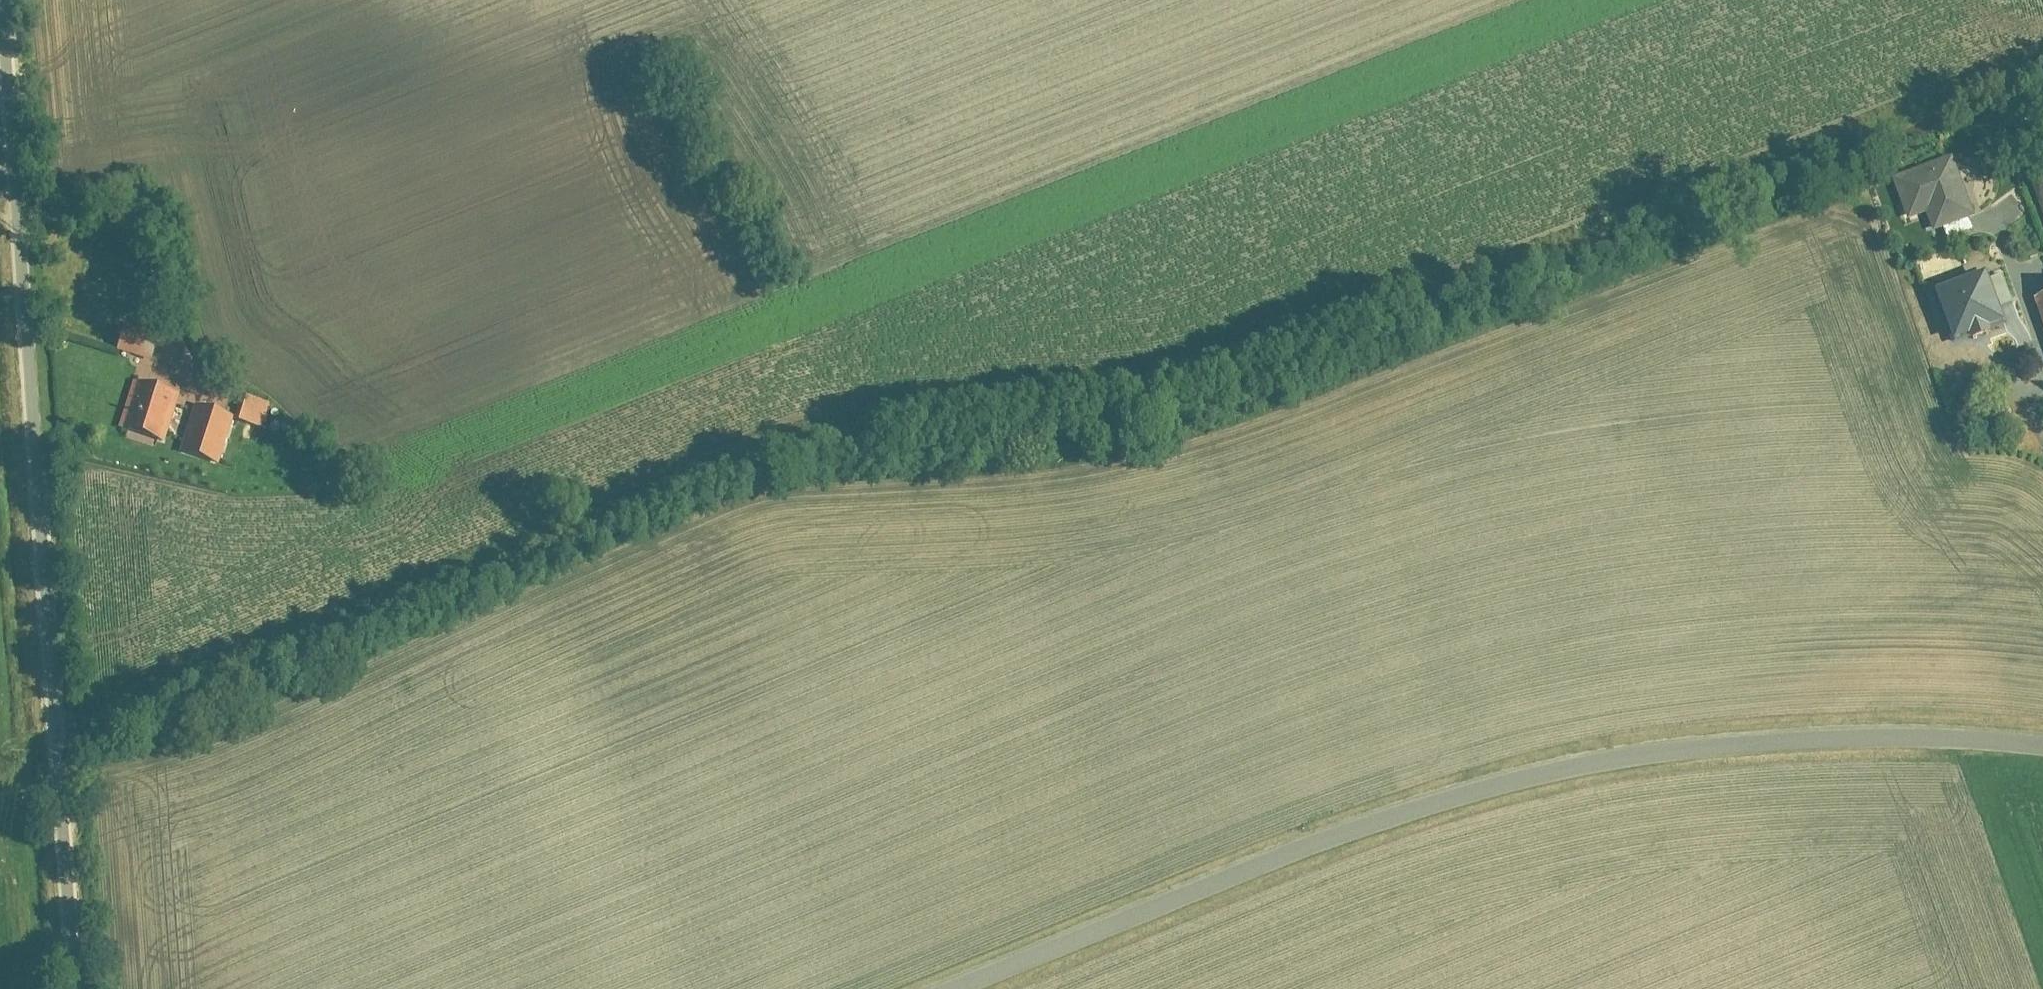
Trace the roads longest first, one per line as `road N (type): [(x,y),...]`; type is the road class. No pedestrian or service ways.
road 1 (residential): [(955,988),(1353,830),(1502,782),(1827,736),(2042,748)]
road 2 (residential): [(71,988),(0,125)]

